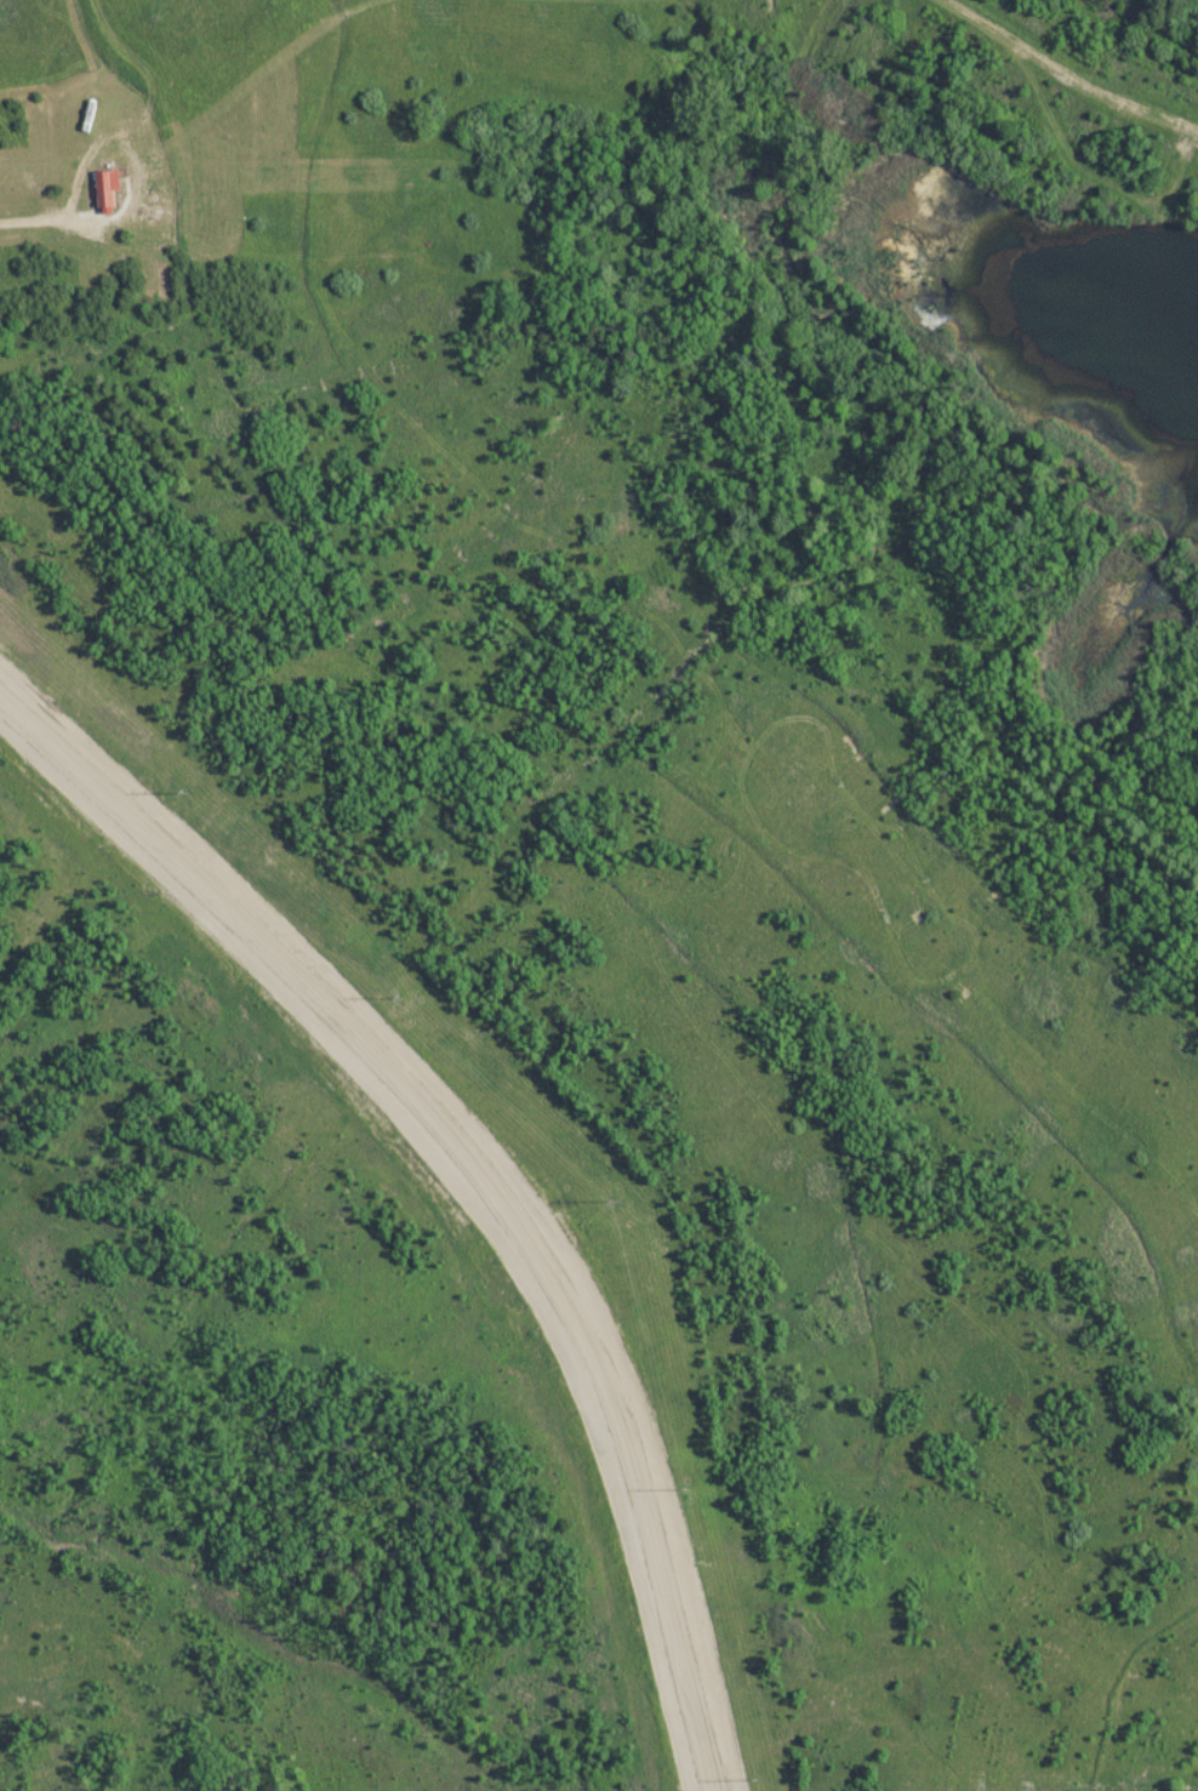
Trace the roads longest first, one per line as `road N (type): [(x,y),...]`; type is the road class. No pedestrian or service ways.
road 1 (residential): [(706,1790),(661,1582),(552,1311),(438,1117),(0,704)]

